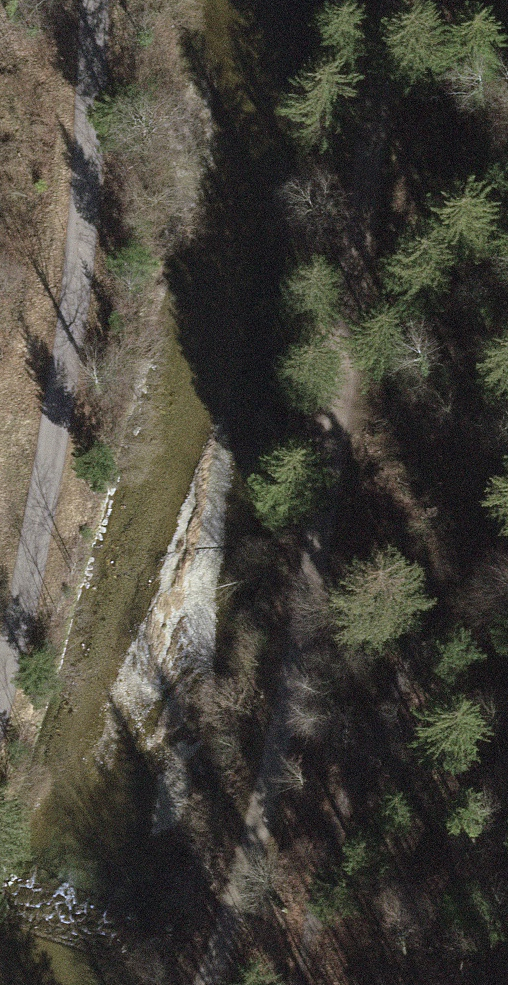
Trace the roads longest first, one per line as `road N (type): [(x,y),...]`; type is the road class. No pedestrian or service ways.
road 1 (track): [(204,984),(264,806),(335,448),(400,0)]
road 2 (track): [(93,0),(85,200),(50,485),(0,682)]

